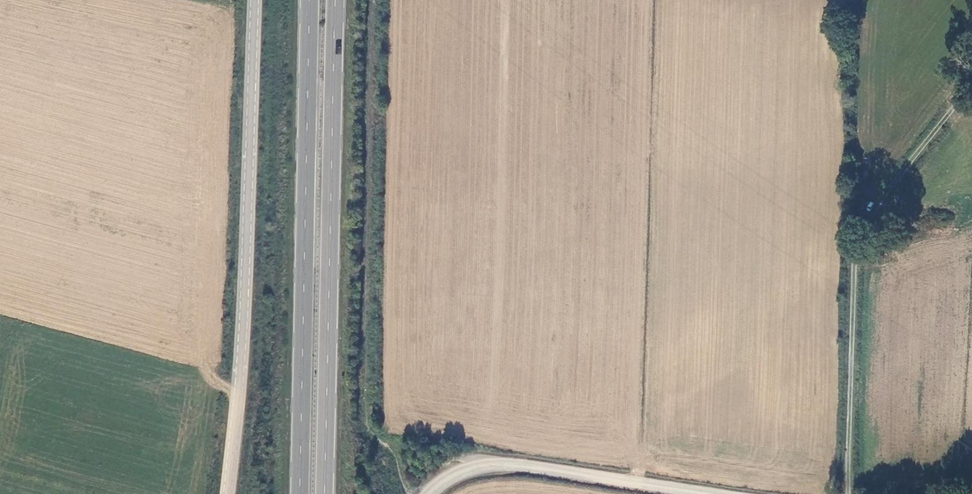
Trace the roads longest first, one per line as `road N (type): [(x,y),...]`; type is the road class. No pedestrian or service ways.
road 1 (unclassified): [(255,0),(245,314),(228,493)]
road 2 (trunk): [(324,493),(338,0)]
road 3 (trunk): [(311,0),(300,493)]
road 4 (track): [(971,84),(854,238),(847,493)]
road 5 (unclassified): [(428,493),(458,473),(517,466),(704,493)]

